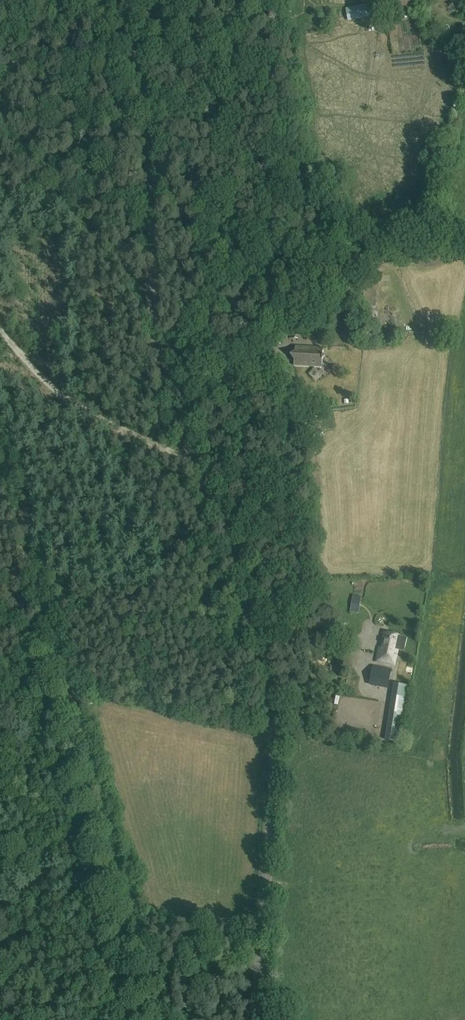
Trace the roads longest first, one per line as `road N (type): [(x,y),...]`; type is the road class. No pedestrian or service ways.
road 1 (unclassified): [(252,1019),(273,783),(265,683),(241,575),(152,327),(147,137),(114,0)]
road 2 (track): [(0,431),(172,1019)]
road 3 (track): [(197,464),(48,384),(0,327)]

